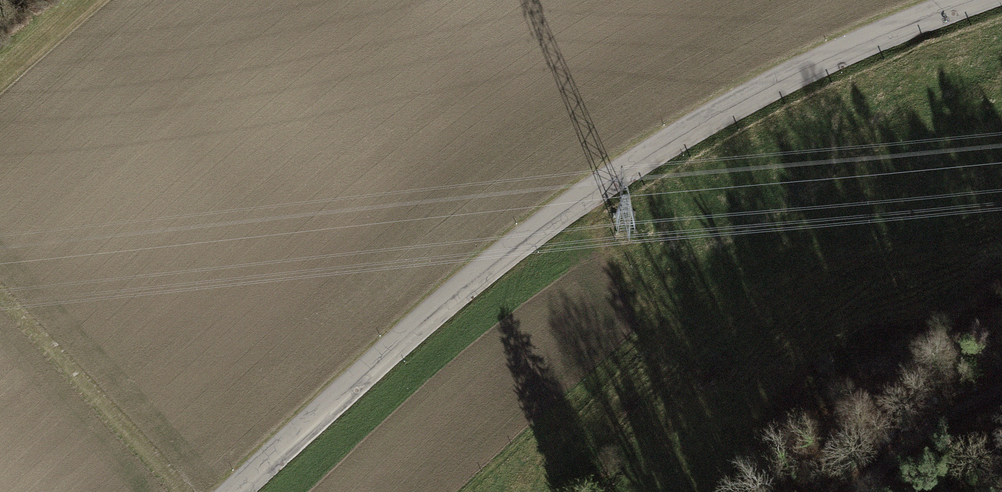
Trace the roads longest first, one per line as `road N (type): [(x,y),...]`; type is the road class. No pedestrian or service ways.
road 1 (unclassified): [(979,0),(895,27),(675,138),(547,224),(398,341),(229,491)]
road 2 (track): [(187,491),(0,292)]
road 3 (track): [(862,491),(909,442),(1001,392)]

